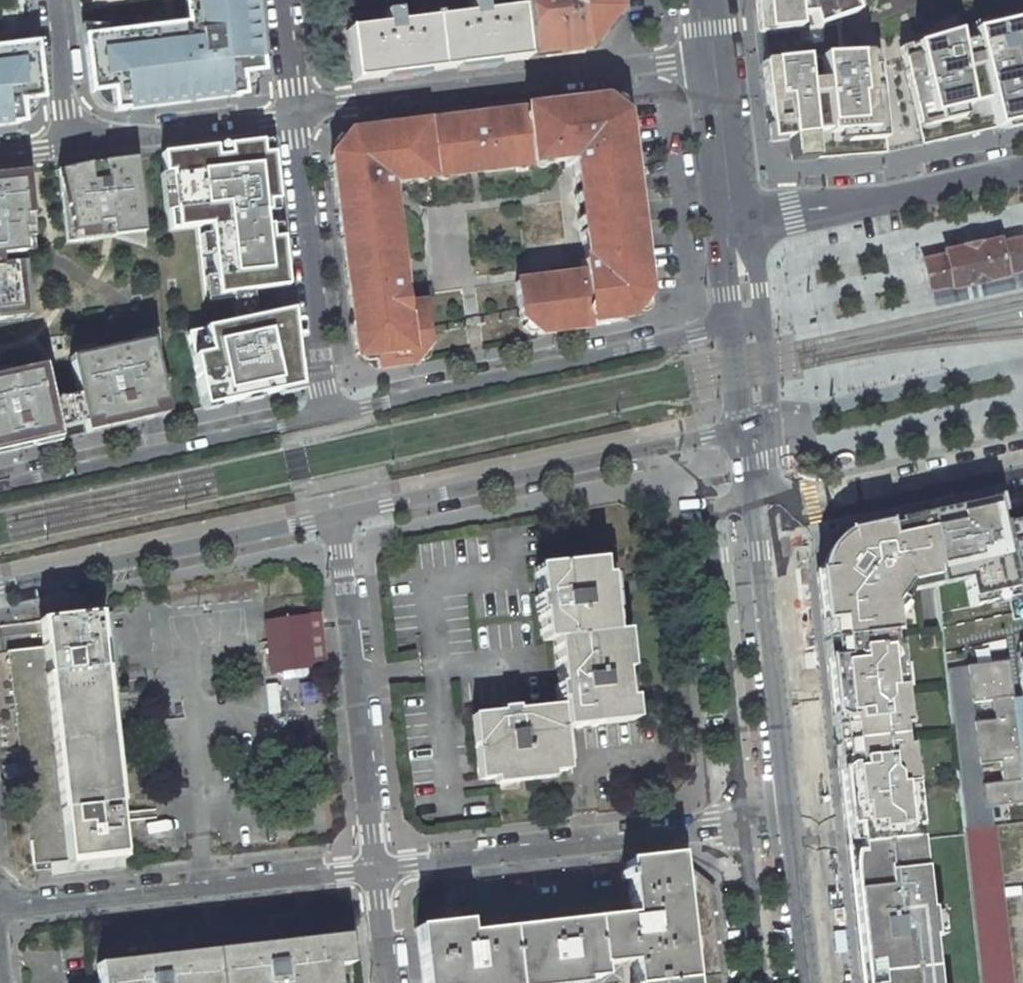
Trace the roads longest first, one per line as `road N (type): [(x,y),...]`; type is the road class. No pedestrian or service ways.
road 1 (residential): [(781,503),(834,982)]
road 2 (residential): [(337,517),(661,447),(781,503)]
road 3 (residential): [(756,322),(328,414)]
road 4 (residential): [(375,870),(0,911)]
road 5 (residential): [(337,517),(375,870)]
road 6 (residential): [(0,590),(337,517)]
road 7 (residential): [(328,414),(0,486)]
road 8 (residential): [(296,115),(628,69)]
road 9 (residential): [(296,115),(328,414)]
road 10 (residential): [(375,870),(660,836)]
road 11 (residential): [(742,212),(1022,161)]
road 12 (residential): [(628,69),(656,317)]
road 13 (residential): [(781,503),(810,509),(1022,464)]
road 14 (residential): [(70,148),(296,115)]
road 15 (residential): [(719,0),(742,212)]
road 16 (residential): [(756,322),(781,503)]
road 17 (residential): [(53,0),(70,148)]

